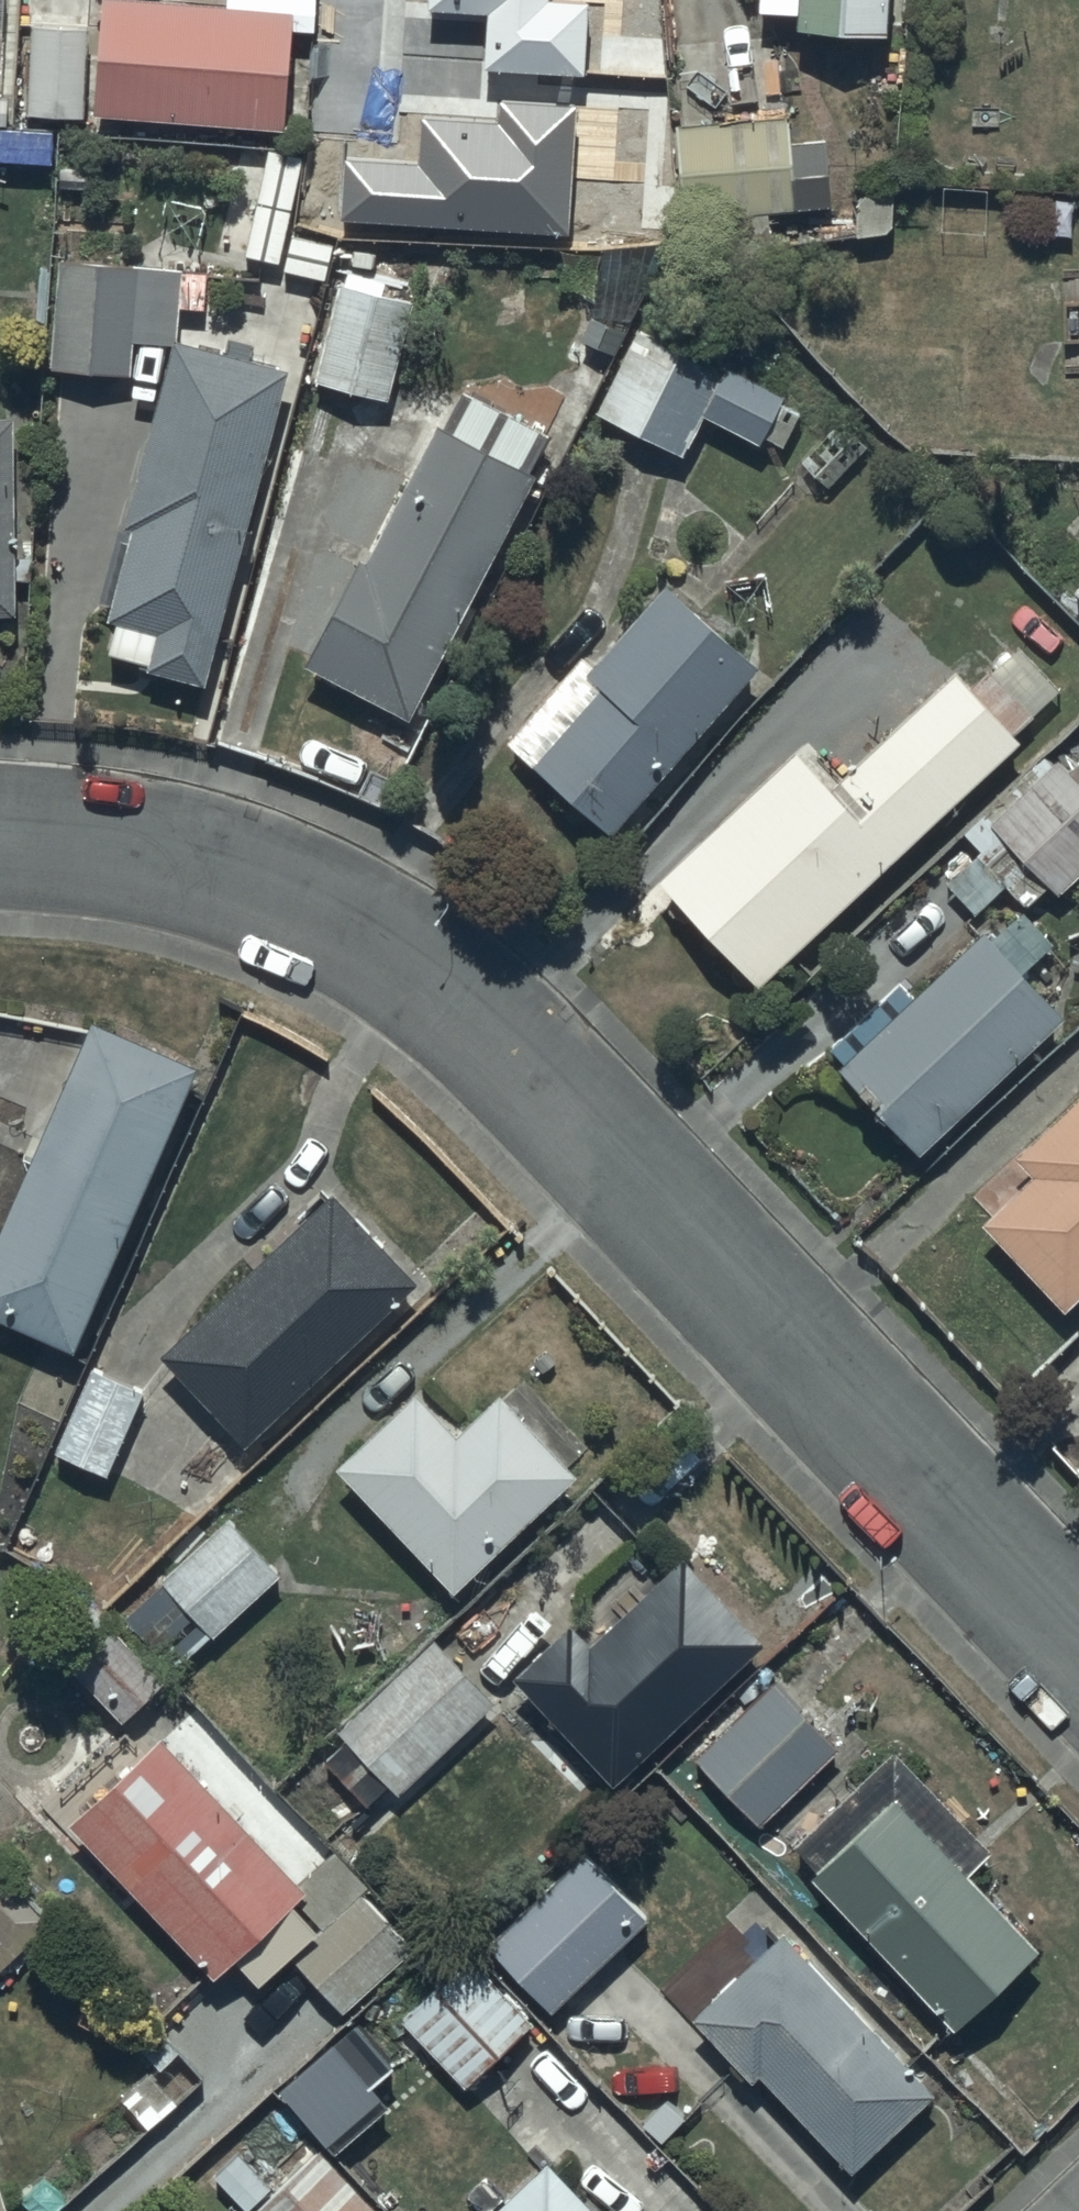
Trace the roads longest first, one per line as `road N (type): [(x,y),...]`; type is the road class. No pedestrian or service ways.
road 1 (residential): [(0,840),(68,844),(208,871),(334,921),(451,1004),(1078,1649)]

